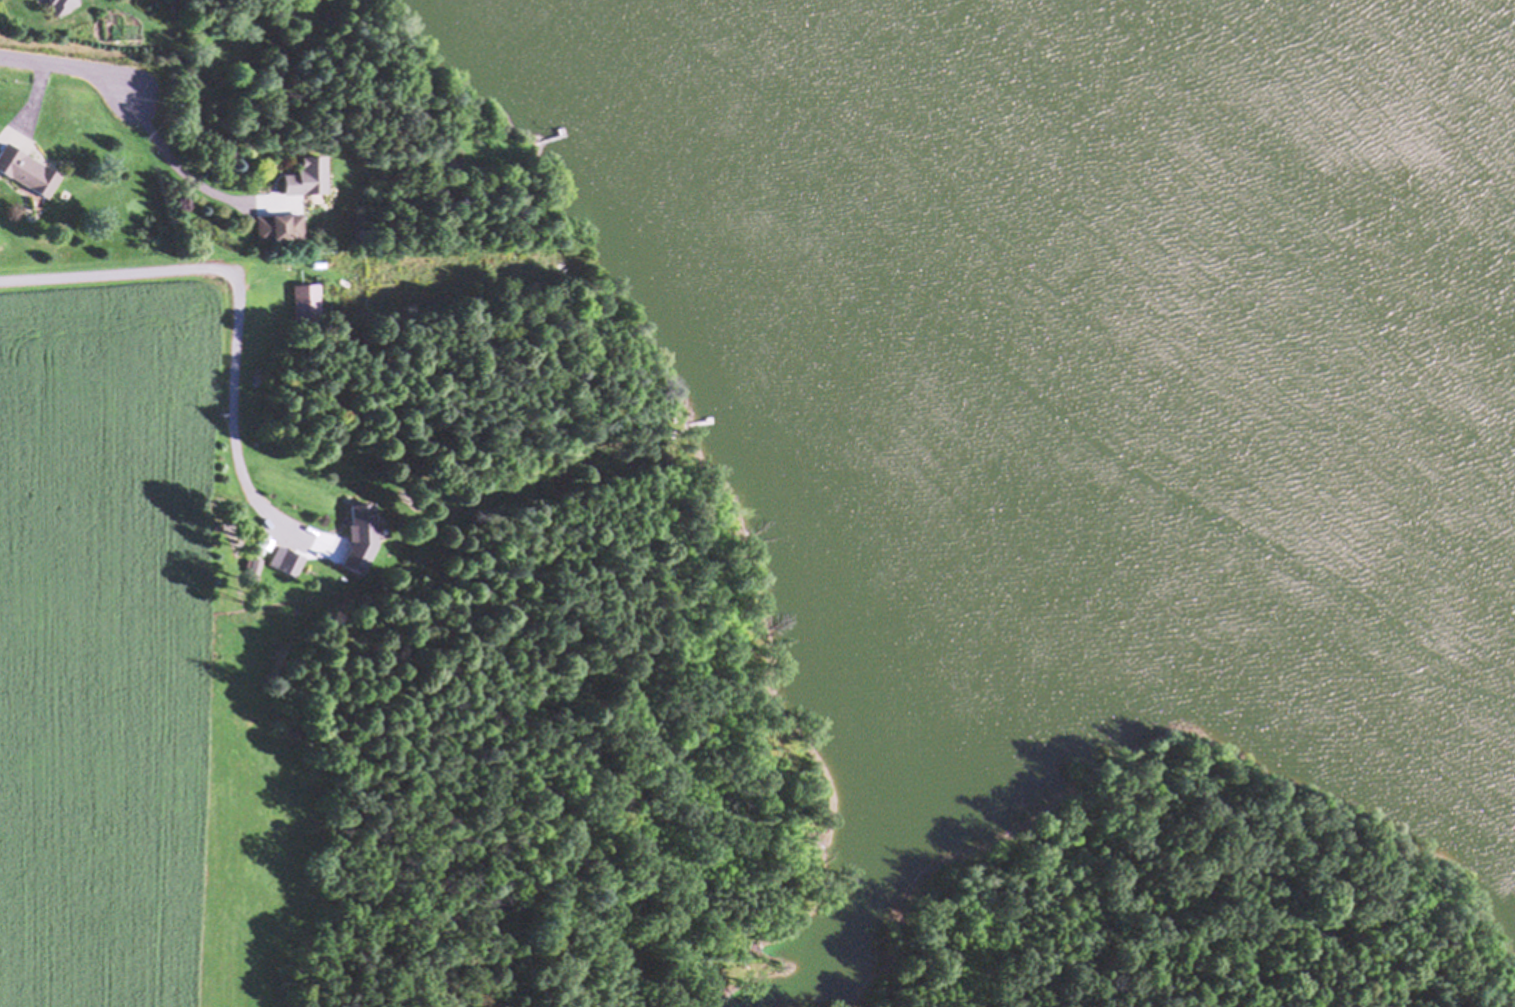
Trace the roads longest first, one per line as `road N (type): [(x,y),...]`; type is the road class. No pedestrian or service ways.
road 1 (residential): [(0,63),(106,80),(133,107)]

